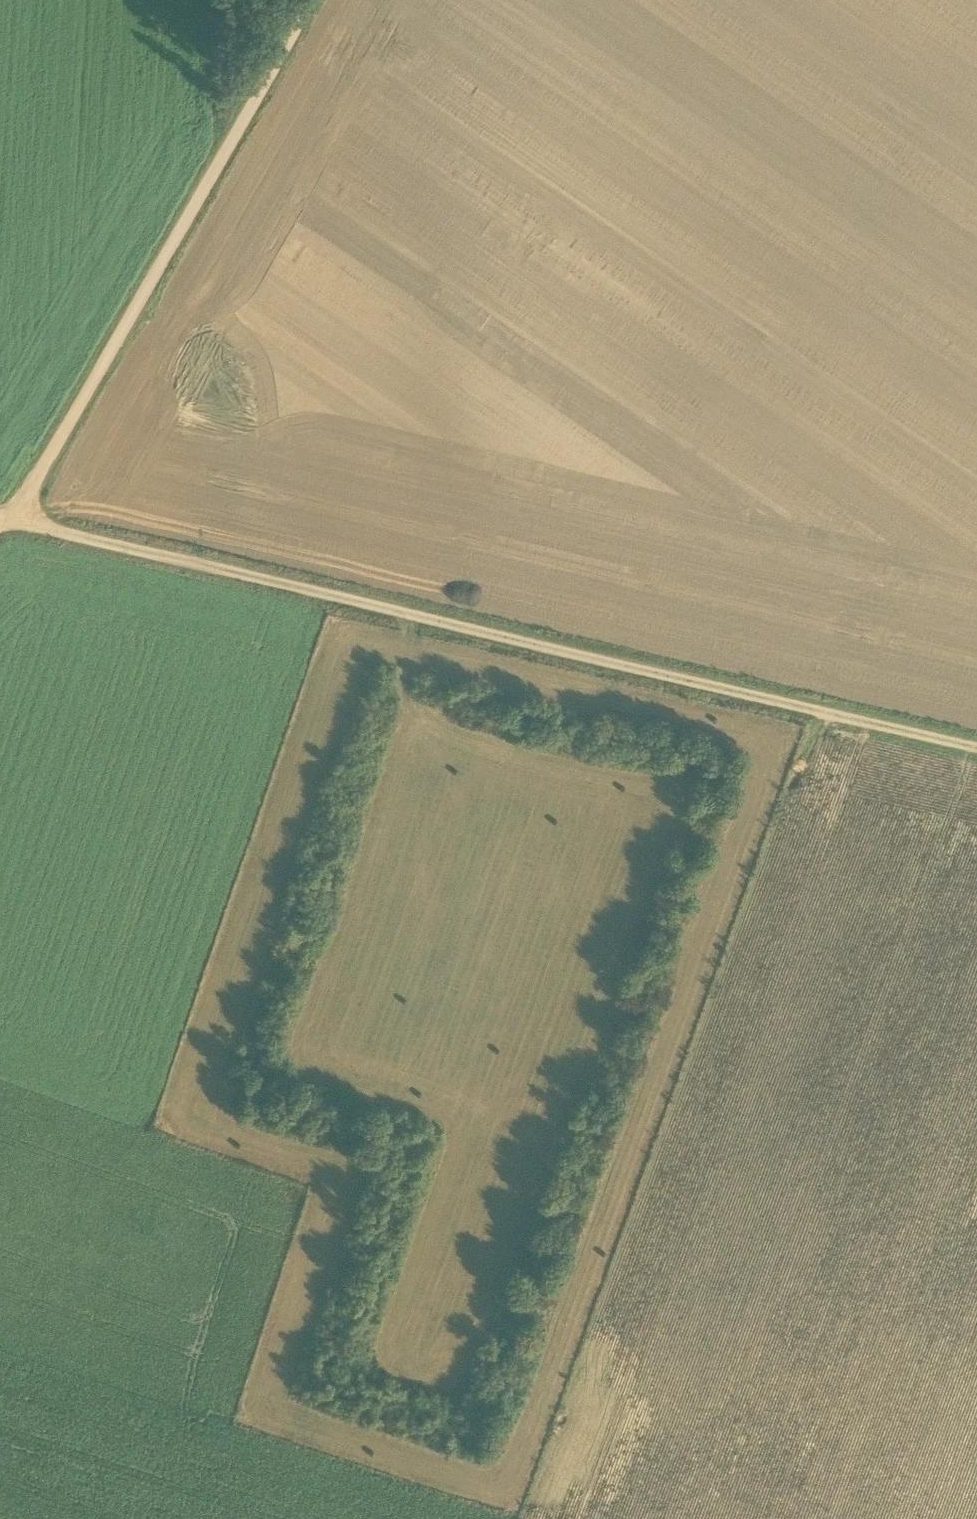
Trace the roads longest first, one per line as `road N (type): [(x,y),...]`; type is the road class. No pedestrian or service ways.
road 1 (track): [(310,0),(8,522),(976,748)]

